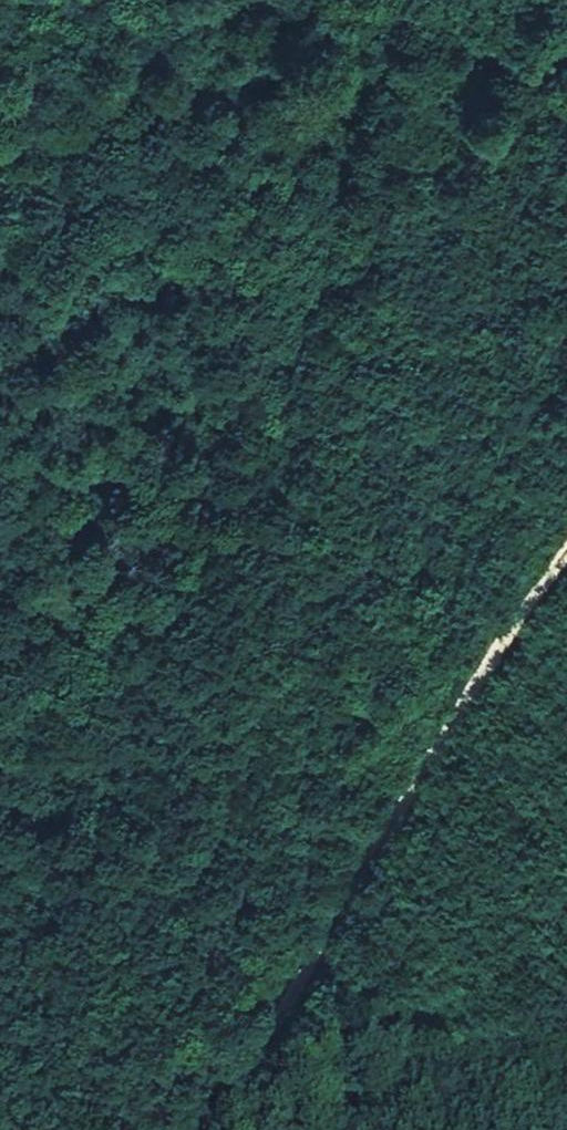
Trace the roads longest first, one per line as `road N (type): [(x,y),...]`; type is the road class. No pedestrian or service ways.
road 1 (track): [(566,565),(413,790),(315,992)]
road 2 (track): [(0,145),(361,104)]
road 3 (track): [(361,104),(566,84)]
road 4 (track): [(215,1129),(315,992)]
road 5 (track): [(425,0),(379,57),(361,104)]

